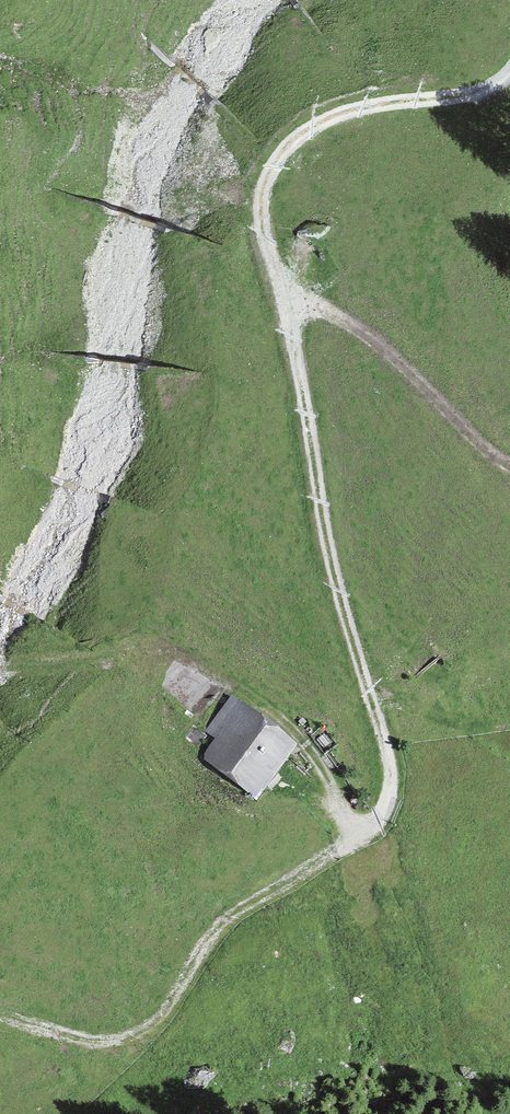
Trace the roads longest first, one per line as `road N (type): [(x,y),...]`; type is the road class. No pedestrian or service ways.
road 1 (track): [(0,1014),(104,1041),(127,1038),(160,1016),(223,918),(368,836),(388,788),(387,754),(325,543),(260,210),(265,167),(296,131),(330,111),(384,95),(465,96),(509,74)]
road 2 (track): [(368,836),(324,755),(252,689),(185,666),(0,661)]
road 3 (track): [(279,292),(328,311),(381,346),(478,442),(509,460)]
road 4 (track): [(375,703),(395,703),(509,744)]

